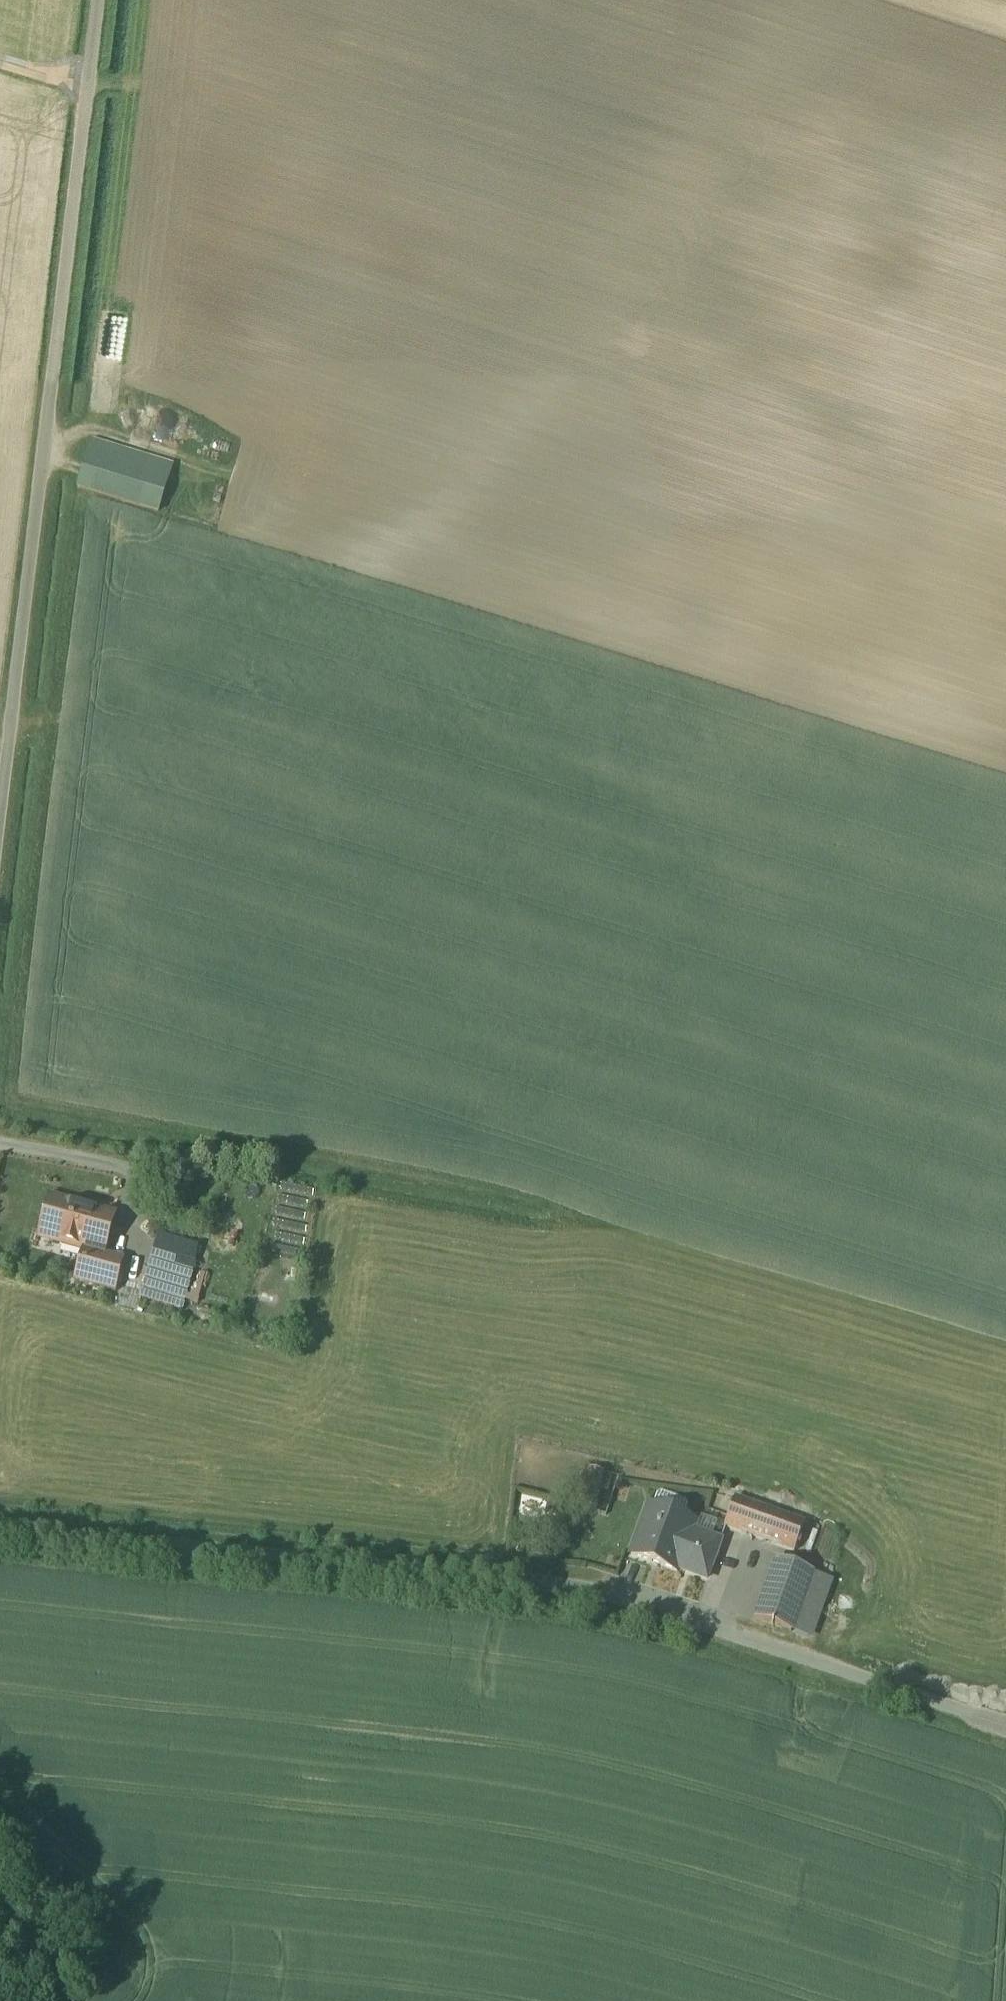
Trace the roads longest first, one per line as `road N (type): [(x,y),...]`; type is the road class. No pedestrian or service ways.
road 1 (unclassified): [(0,1528),(530,1578),(641,1601),(1005,1724)]
road 2 (unclassified): [(100,0),(0,844)]

